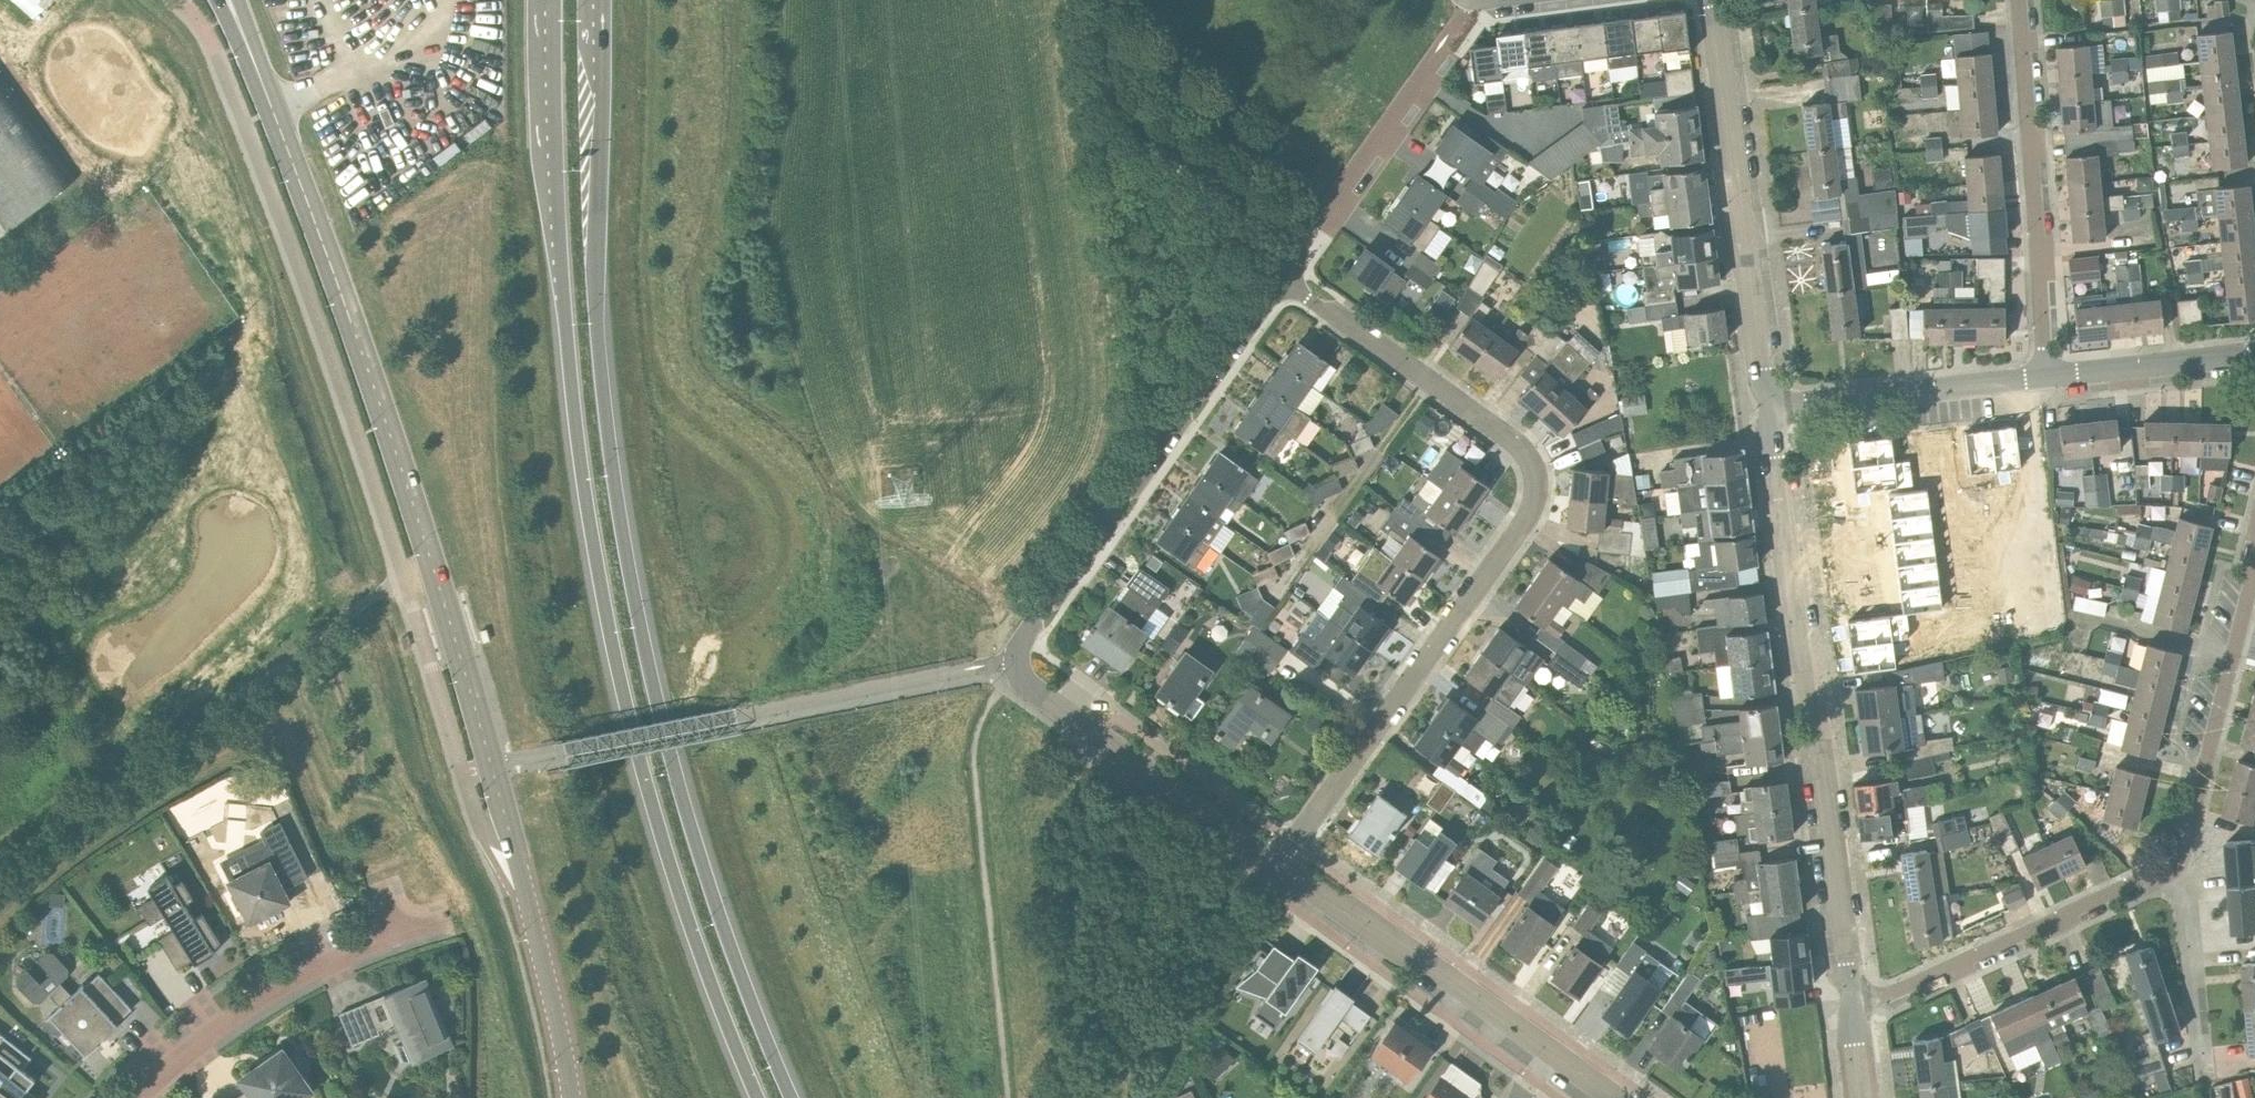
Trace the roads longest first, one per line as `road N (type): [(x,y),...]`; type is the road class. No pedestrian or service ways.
road 1 (primary): [(796,1097),(709,873),(633,573),(601,335),(595,0)]
road 2 (primary): [(554,0),(566,334),(590,520),(630,716),(676,879),(759,1097)]
road 3 (unclassified): [(532,911),(409,468),(235,9)]
road 4 (residential): [(1283,866),(1019,678),(1017,660),(1019,640),(1282,276)]
road 5 (residential): [(1283,866),(1519,528),(1535,478),(1517,442),(1282,276)]
road 6 (residential): [(1859,997),(1846,965),(1772,440),(1778,404)]
road 7 (residential): [(1778,404),(1761,369),(1712,0)]
road 8 (residential): [(1614,1097),(1283,866)]
road 9 (residential): [(2047,376),(2019,0)]
road 10 (residential): [(141,1097),(243,1009),(333,959),(450,920)]
road 11 (residential): [(1859,997),(1888,995),(2179,862)]
road 12 (residential): [(1294,248),(1280,222),(1132,116),(1113,76),(1104,0)]
road 13 (residential): [(2179,862),(2254,567)]
road 14 (residential): [(1778,404),(2047,376)]
road 15 (residential): [(1294,248),(1307,242),(1445,47)]
road 16 (residential): [(2205,1082),(2179,862)]
road 17 (residential): [(2047,376),(2254,355)]
road 18 (residential): [(573,1097),(532,911)]

